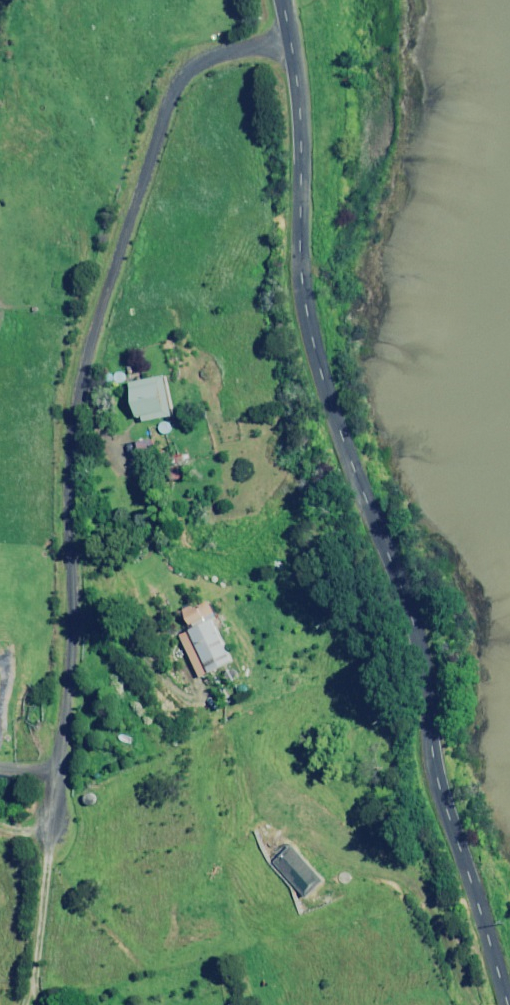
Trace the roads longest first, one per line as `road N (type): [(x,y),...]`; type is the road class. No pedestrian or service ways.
road 1 (unclassified): [(293,45),(302,101),(297,275),(307,342),(401,596),(434,774),(505,1004)]
road 2 (residential): [(54,825),(75,625),(72,437),(91,343),(183,80),(218,54),(293,45)]

